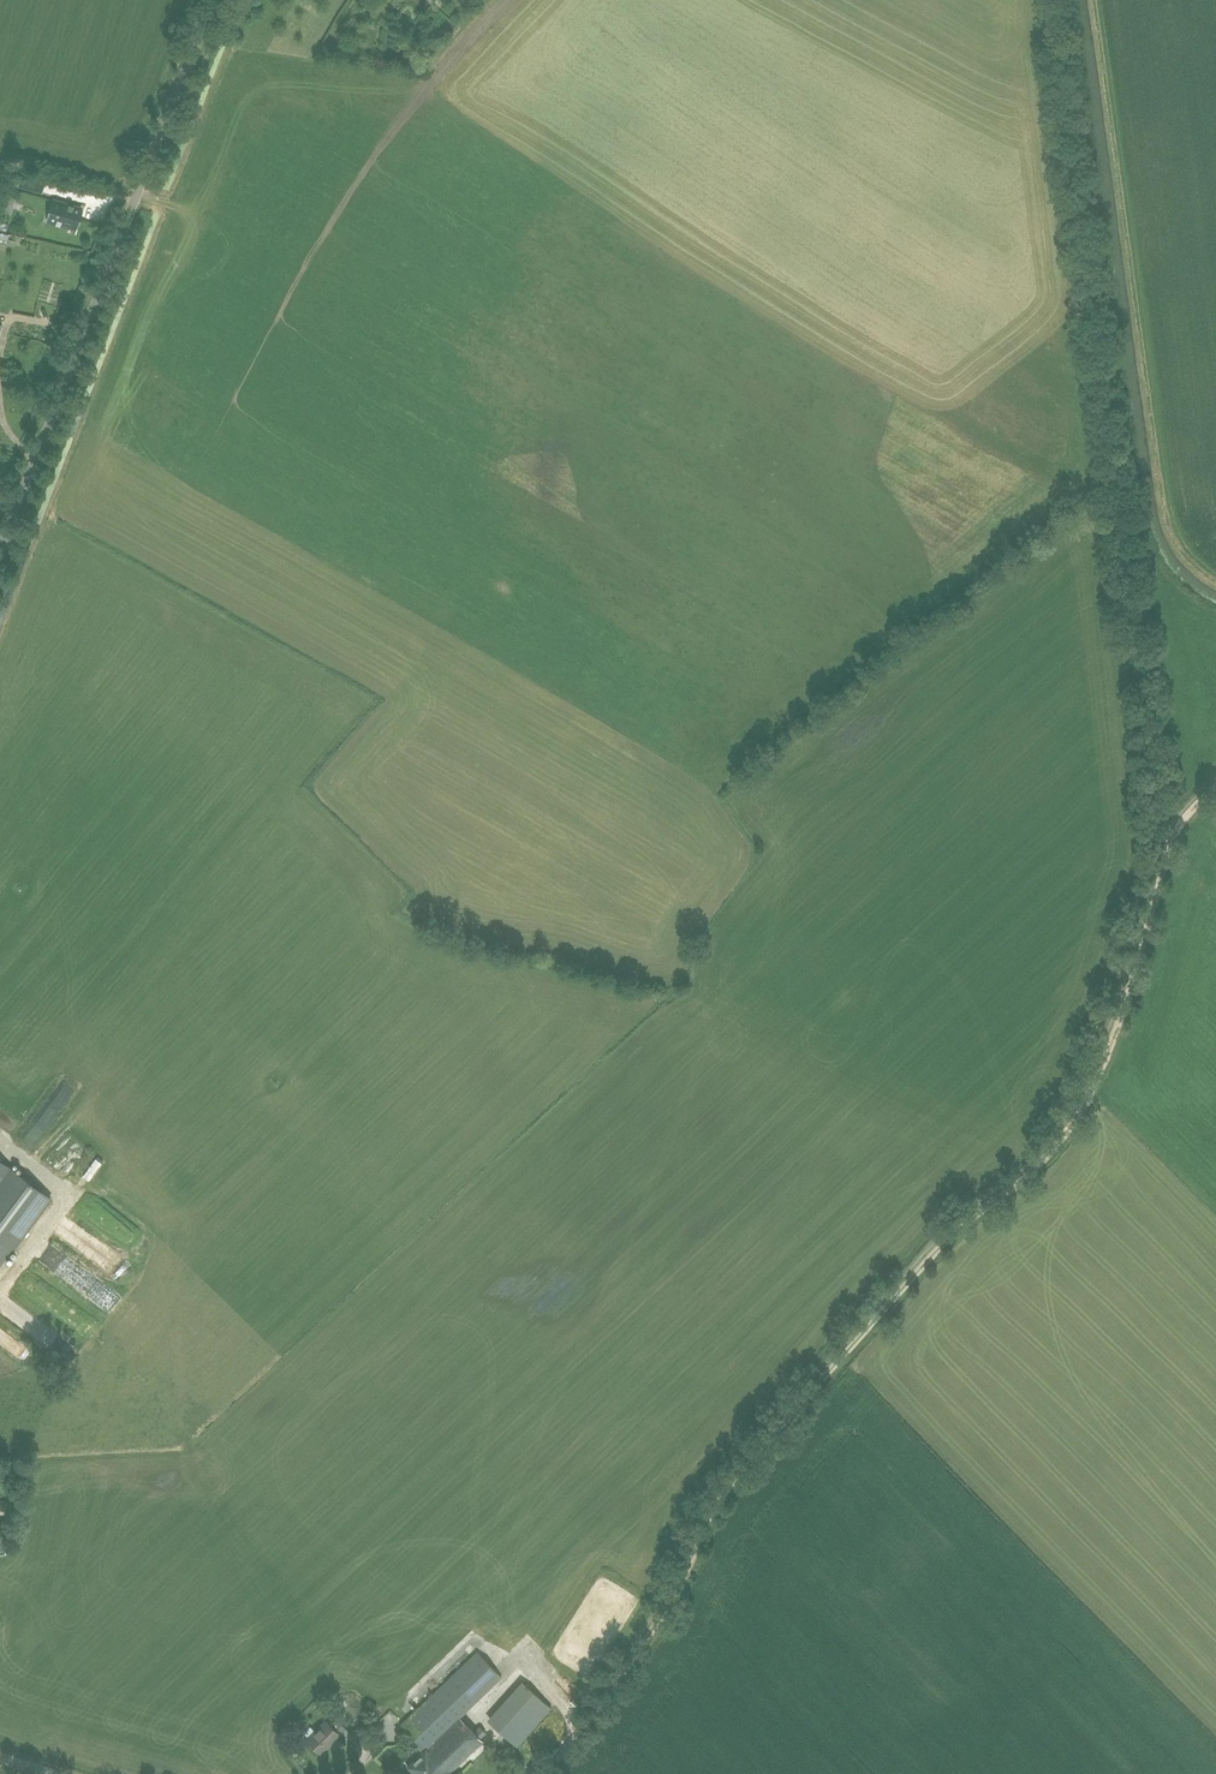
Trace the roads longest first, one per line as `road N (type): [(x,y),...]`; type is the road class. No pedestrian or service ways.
road 1 (track): [(555,1773),(680,1601),(732,1486),(910,1287),(1077,1120),(1100,1079),(1179,832),(1215,791)]
road 2 (unclassified): [(0,552),(219,0)]

